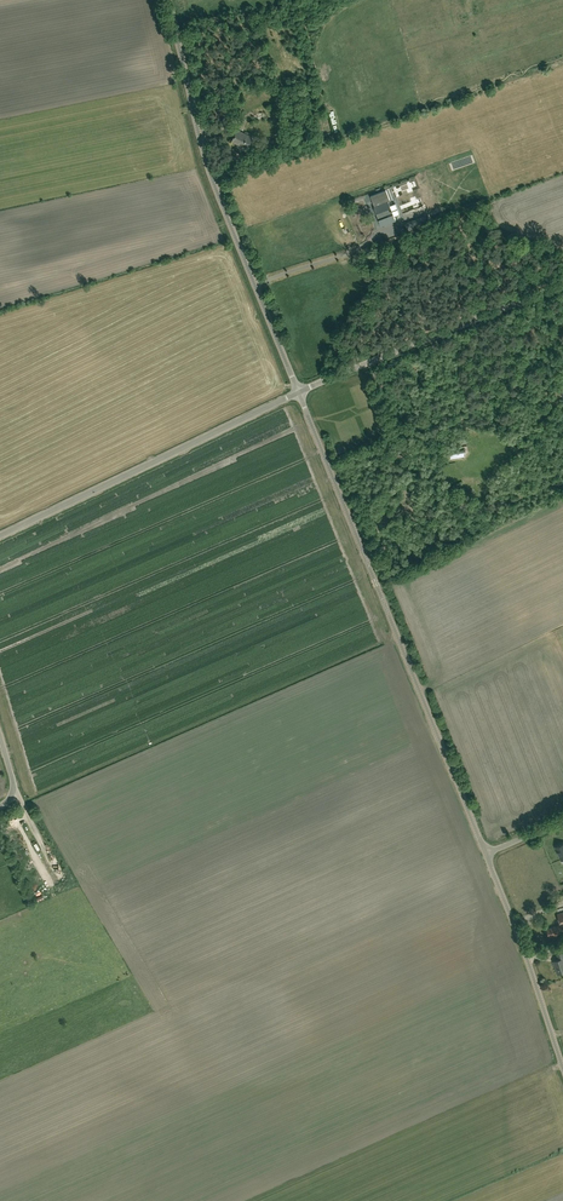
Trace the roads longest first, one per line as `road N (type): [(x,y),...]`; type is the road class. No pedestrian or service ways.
road 1 (unclassified): [(486,854),(299,392)]
road 2 (unclassified): [(299,392),(207,164),(168,0)]
road 3 (unclassified): [(0,537),(299,392)]
road 4 (unclassified): [(299,392),(562,284)]
road 5 (unclassified): [(562,1065),(486,854)]
road 6 (track): [(213,180),(336,137),(342,126)]

